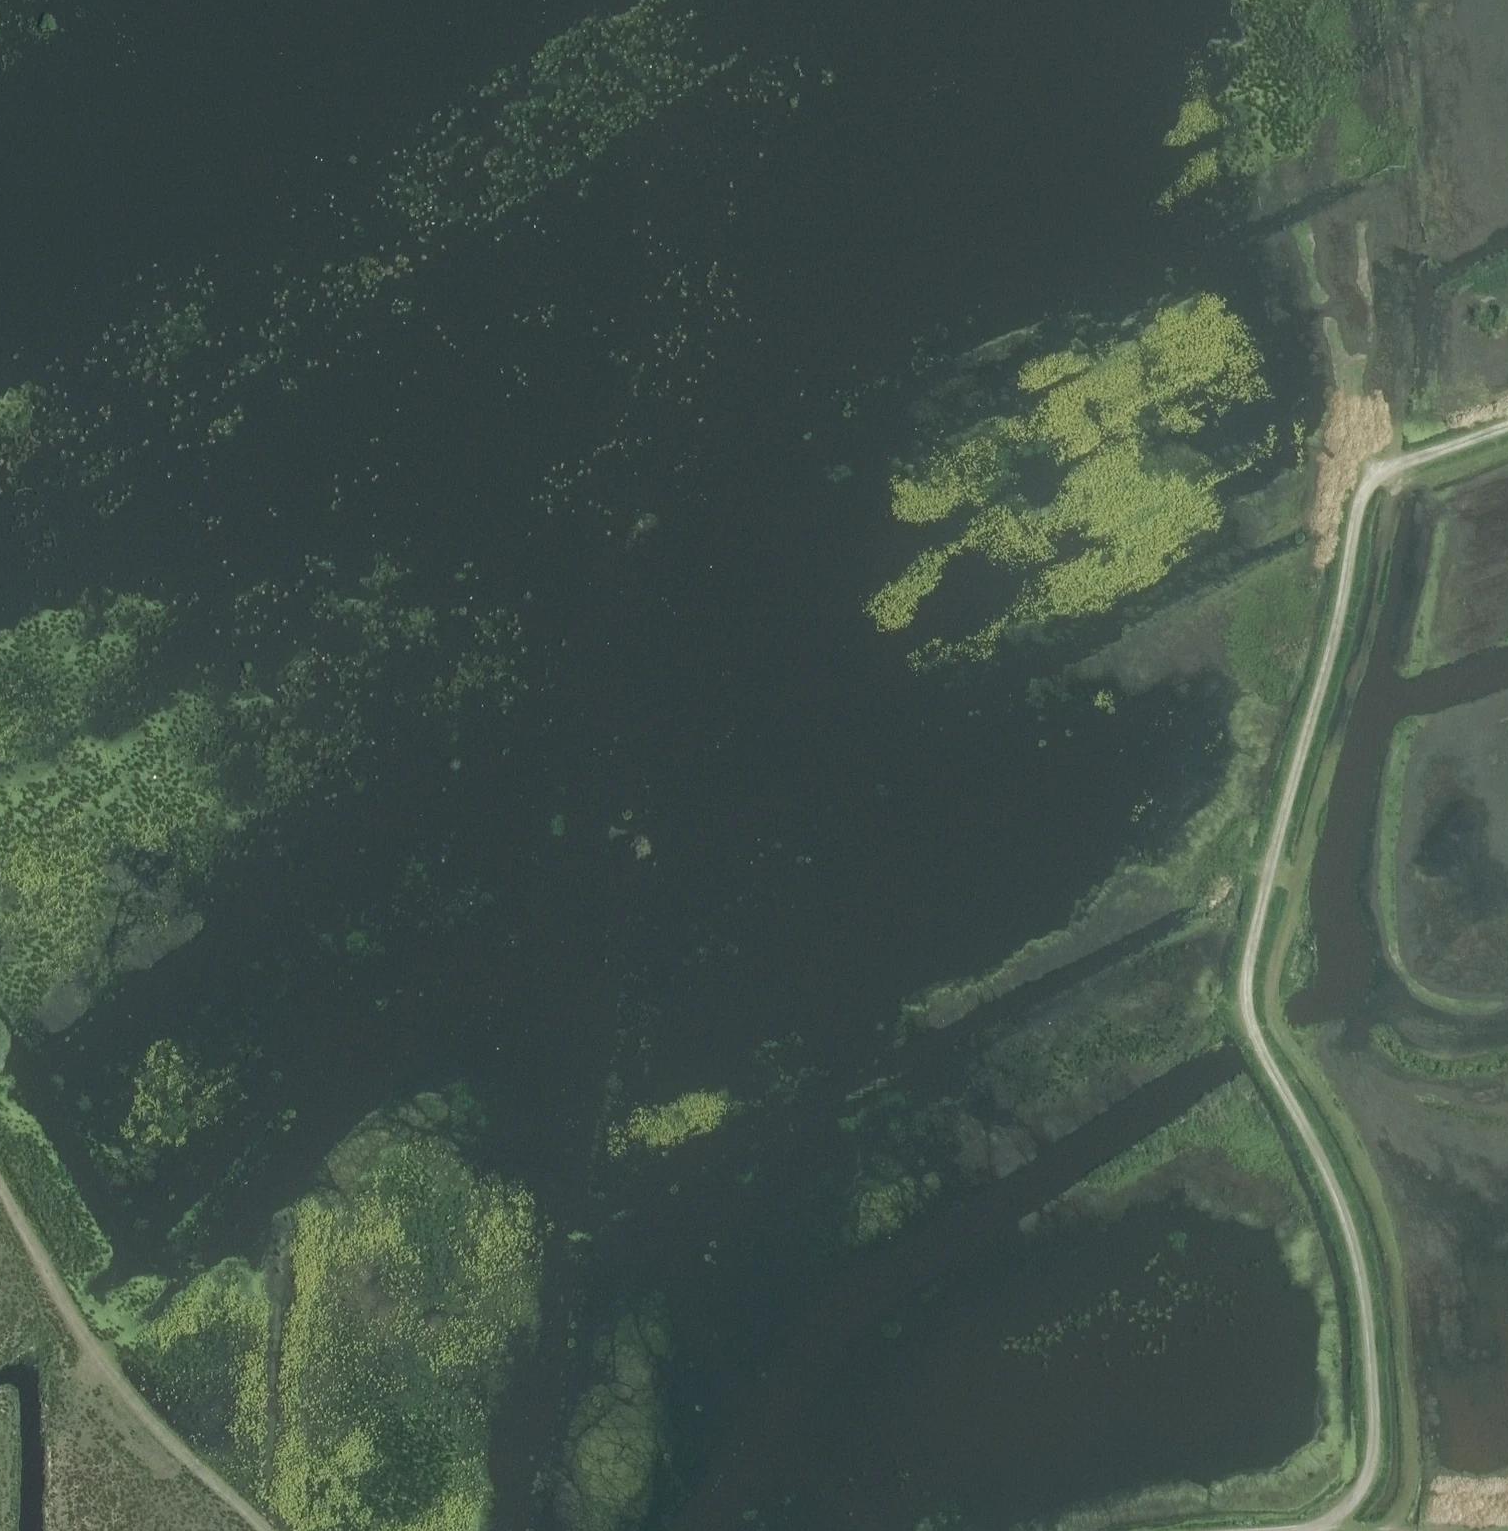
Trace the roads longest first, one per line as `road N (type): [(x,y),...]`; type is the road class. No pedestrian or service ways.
road 1 (track): [(1287,1530),(1330,1520),(1356,1497),(1371,1473),(1375,1421),(1353,1246),(1326,1169),(1246,1004),(1253,940),(1344,602),(1361,500),(1390,469),(1507,423)]
road 2 (track): [(0,1183),(100,1359),(263,1530)]

